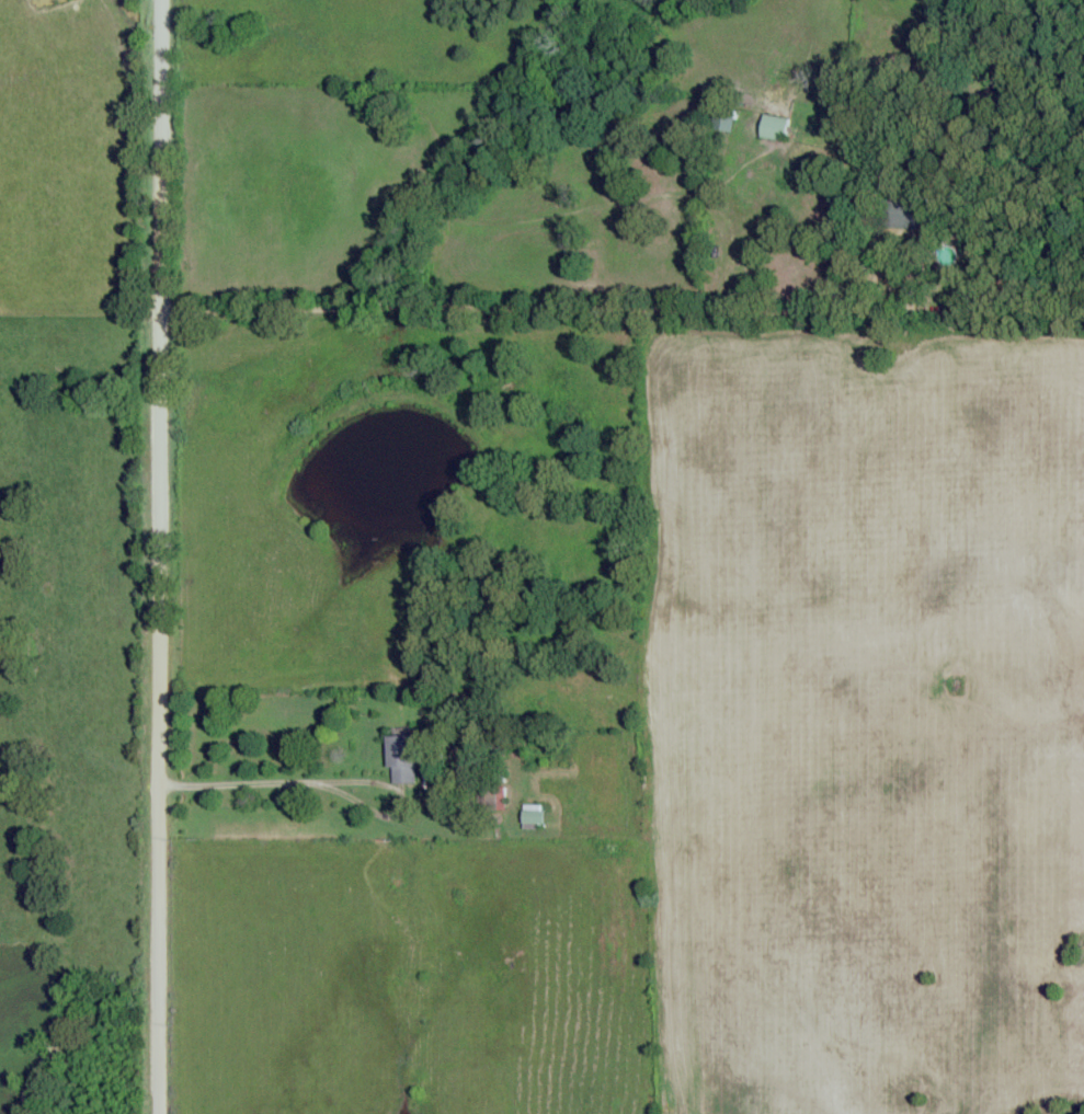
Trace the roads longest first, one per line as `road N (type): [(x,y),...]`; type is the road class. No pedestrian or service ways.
road 1 (residential): [(170,1113),(174,0)]
road 2 (residential): [(174,268),(1083,271)]

